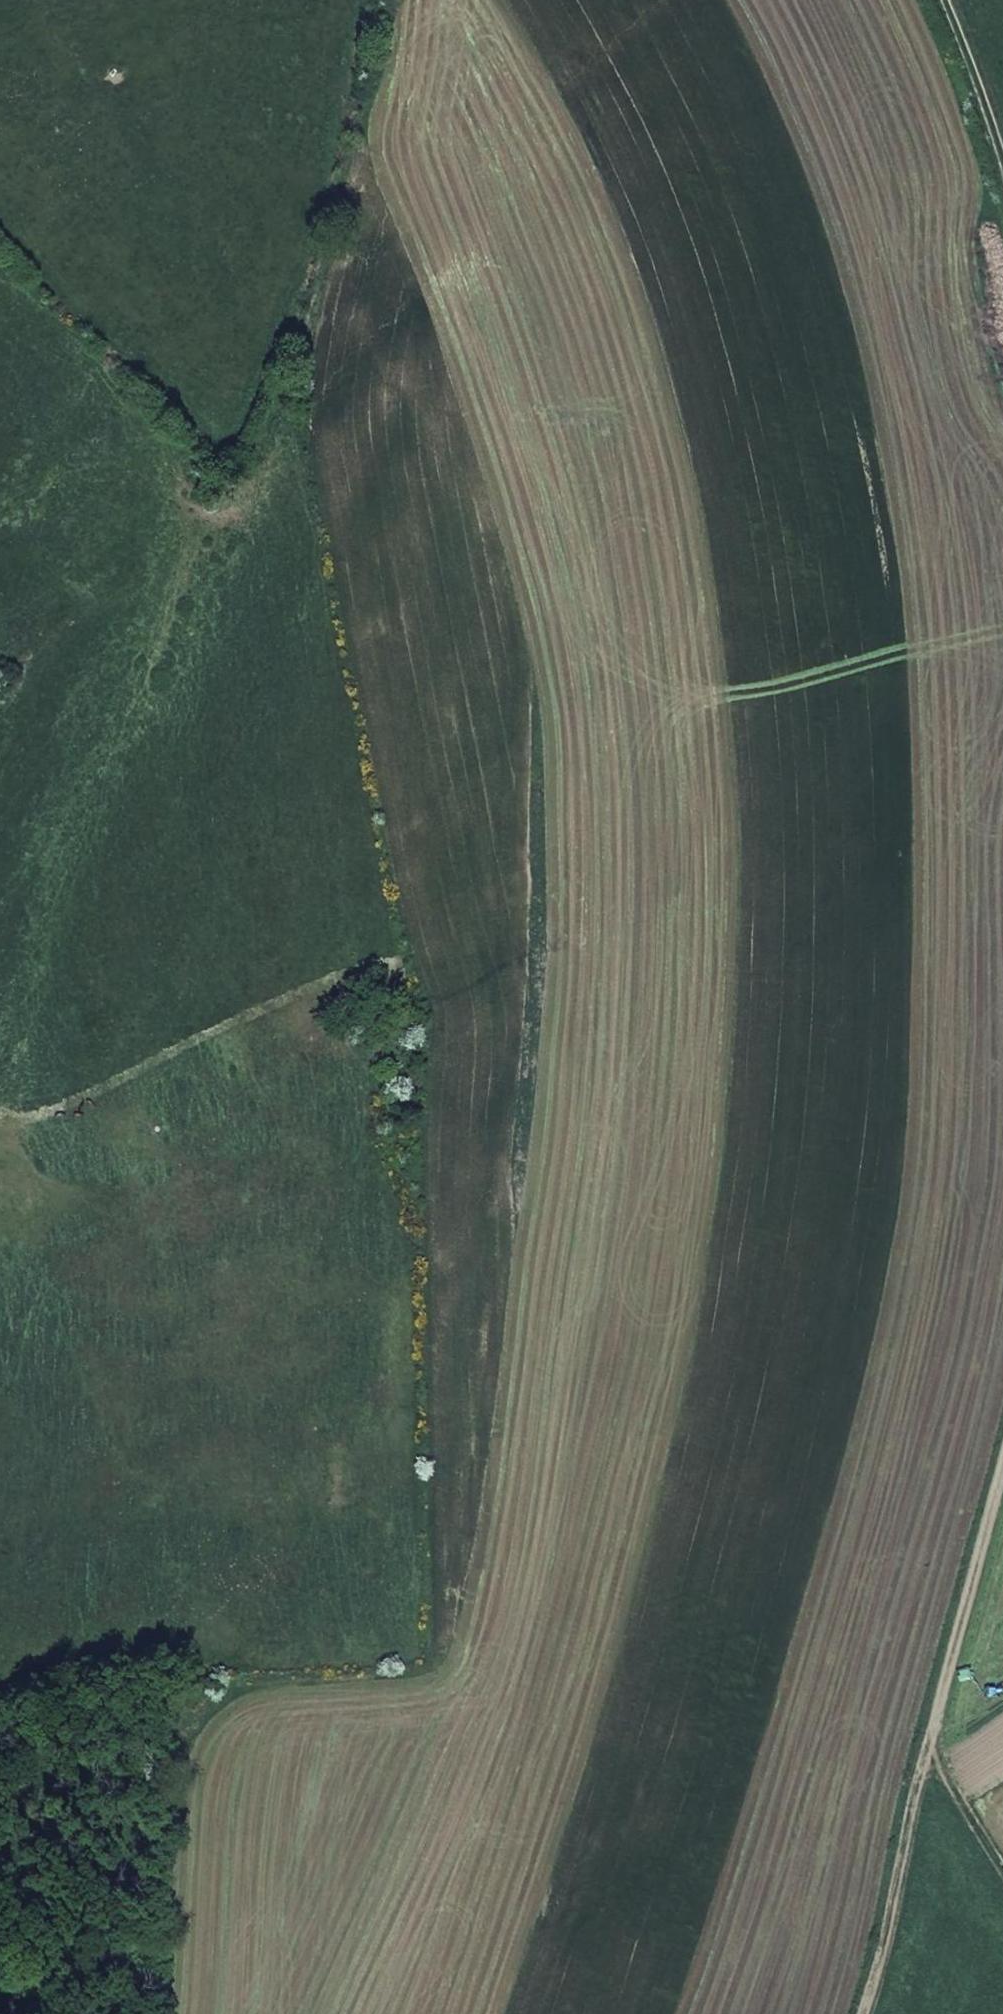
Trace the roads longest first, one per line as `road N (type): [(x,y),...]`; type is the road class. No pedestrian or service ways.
road 1 (track): [(852,2013),(936,1731),(1002,1459)]
road 2 (track): [(1002,207),(942,0)]

